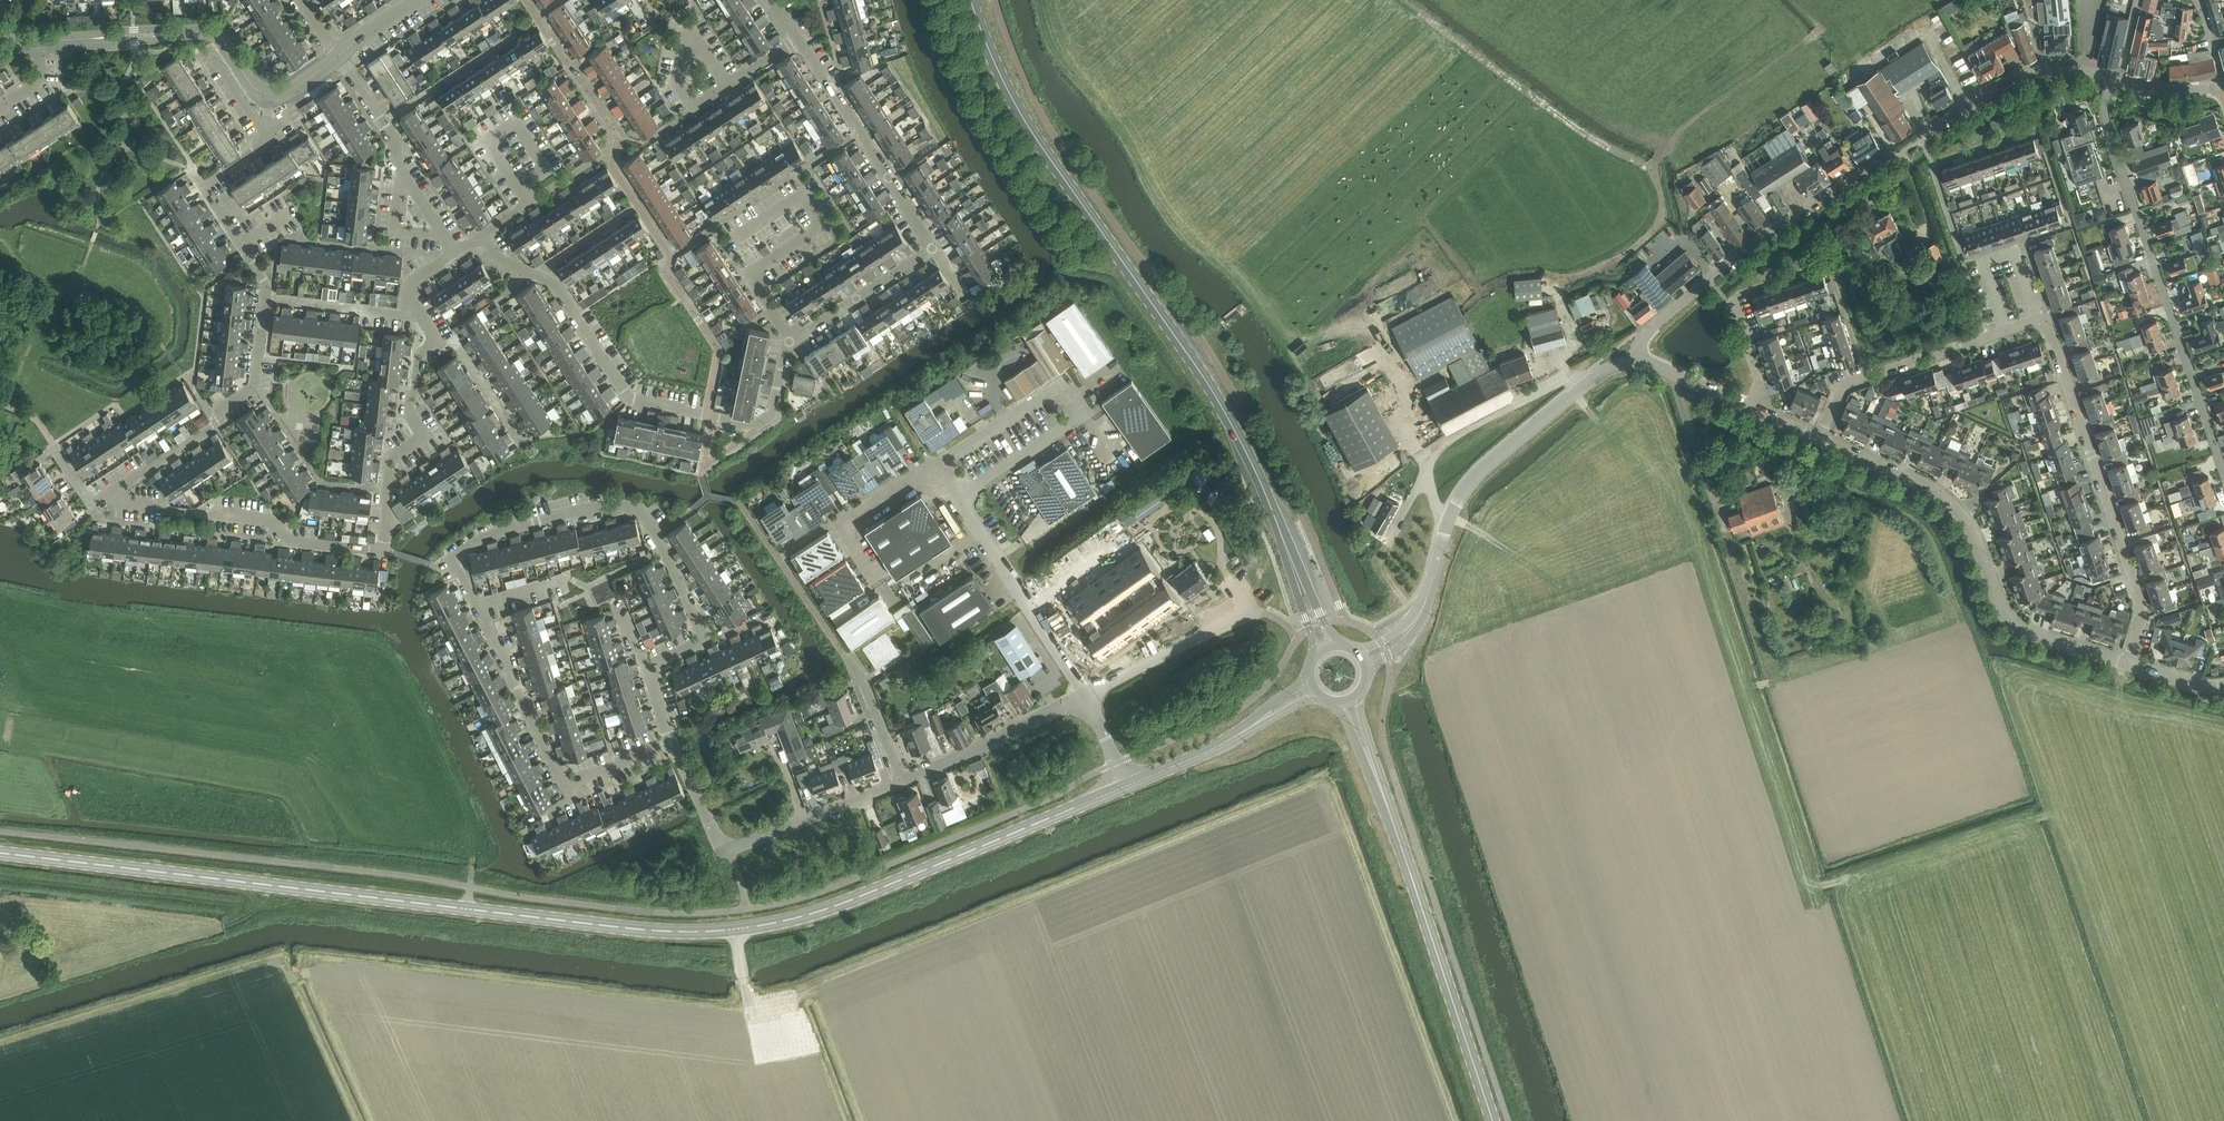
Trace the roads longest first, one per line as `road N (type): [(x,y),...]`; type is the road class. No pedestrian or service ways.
road 1 (secondary): [(0,853),(565,921),(716,931),(836,906),(1127,785)]
road 2 (secondary): [(1300,584),(1237,429),(1038,141),(971,0)]
road 3 (residential): [(102,501),(275,520),(286,539),(382,550),(392,457),(426,435),(411,414),(420,355),(438,342),(421,315),(409,313)]
road 4 (residential): [(1713,276),(1812,205),(2023,76),(2059,67),(2113,78)]
road 5 (residential): [(2223,473),(2105,115),(2113,78)]
road 6 (residential): [(2128,665),(2032,636),(2005,614),(1976,536),(1947,495),(1820,440)]
road 7 (unclassified): [(707,641),(642,510),(615,505),(483,536),(454,561),(481,605)]
road 8 (secondary): [(1371,762),(1493,1120)]
road 9 (unclassified): [(1412,630),(1448,519),(1478,475),(1588,382),(1638,362)]
road 10 (residential): [(2128,665),(2142,616),(2039,321)]
road 11 (unclassified): [(938,467),(1063,387),(1082,417),(960,498)]
road 12 (residential): [(710,415),(630,398),(554,282),(501,259),(484,235)]
road 13 (unclassified): [(481,605),(562,778),(614,767),(671,742)]
road 14 (unclassified): [(790,341),(747,276),(826,225),(806,194),(726,247)]
road 15 (residential): [(102,501),(217,425),(223,407),(257,384),(266,298)]
road 16 (tertiary): [(272,93),(255,90),(217,38),(42,42)]
road 17 (unclassified): [(934,248),(799,40)]
road 18 (unclassified): [(960,498),(1088,697)]
road 19 (residential): [(1820,440),(1842,386),(2006,330)]
road 20 (unclassified): [(902,782),(1088,697)]
road 21 (unclassified): [(729,850),(902,782)]
road 22 (unclassified): [(1088,697),(1252,611)]
road 23 (unclassified): [(879,581),(840,525),(938,467)]
road 24 (residential): [(790,341),(934,248)]
road 25 (unclassified): [(729,85),(696,28),(676,80),(695,109)]
road 26 (secondary): [(1127,785),(1265,718)]
road 27 (residential): [(245,246),(207,185),(271,142)]
road 28 (residential): [(710,415),(762,426),(776,414),(790,341)]
road 29 (residential): [(409,313),(266,298)]
road 30 (unclassified): [(523,187),(493,141),(520,123),(550,169)]
road 31 (unclassified): [(902,782),(863,681),(844,655)]
road 32 (unclassified): [(404,169),(340,56)]
road 33 (unclassified): [(729,850),(671,742)]

